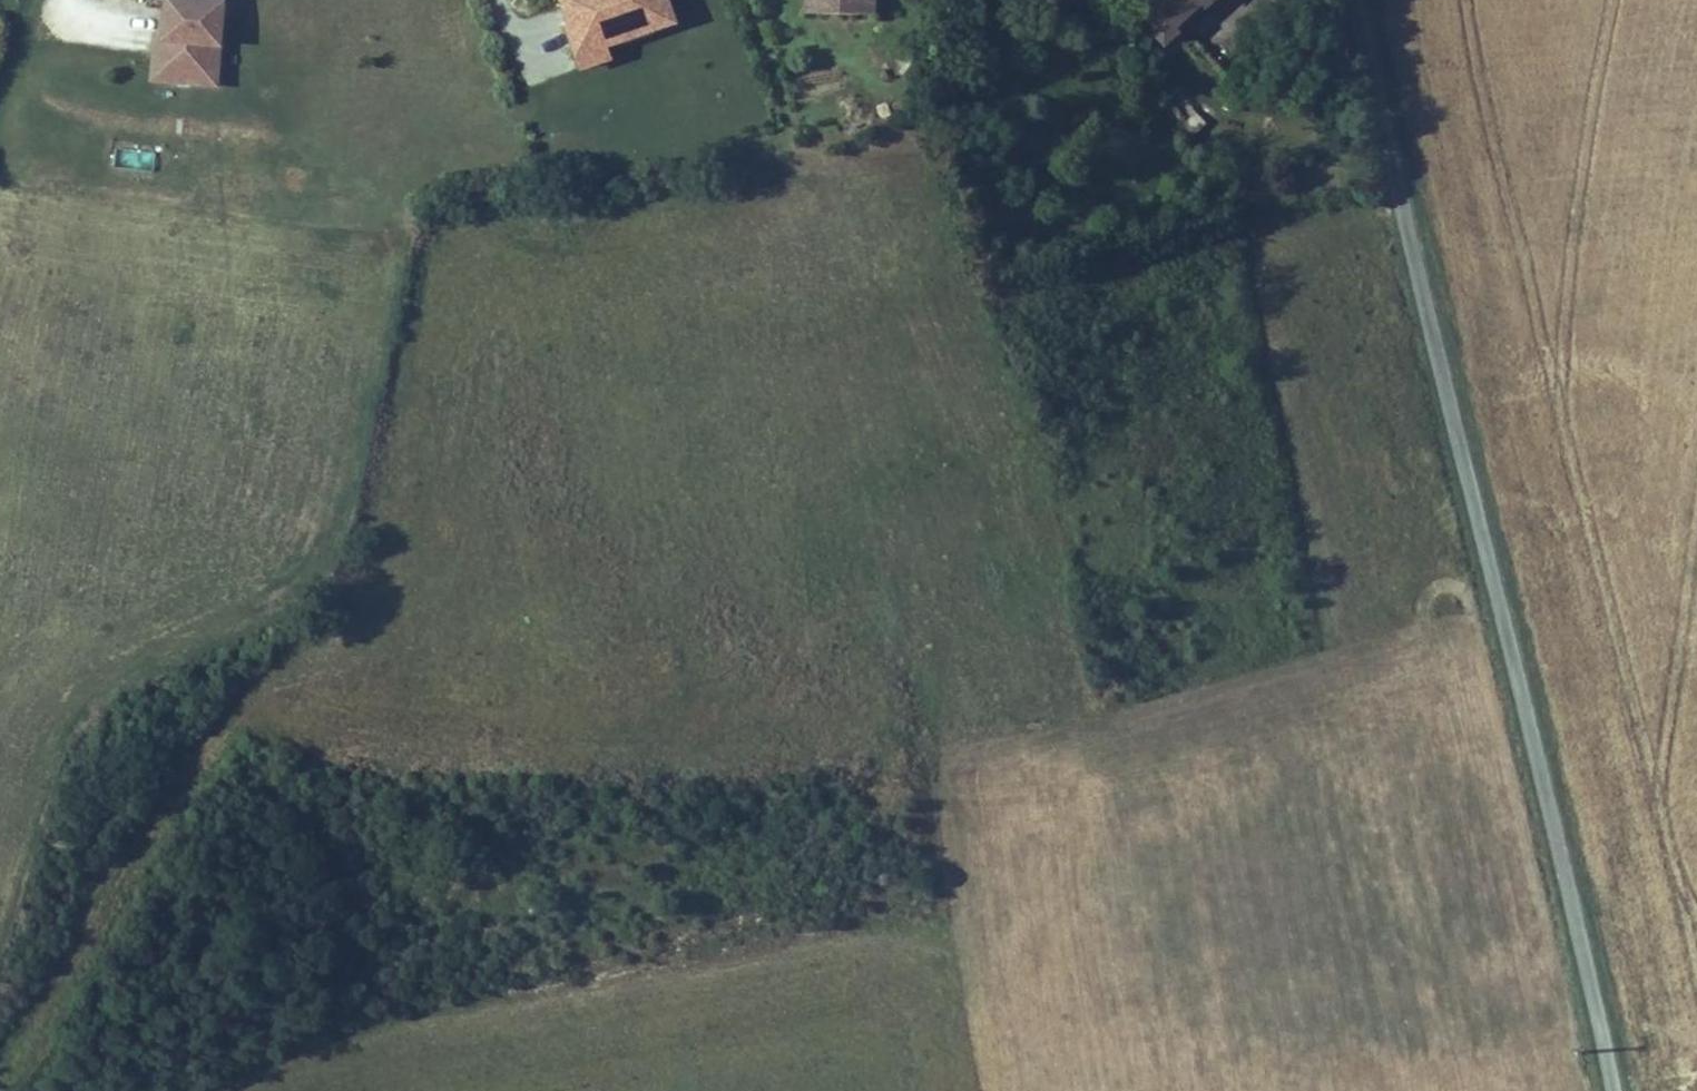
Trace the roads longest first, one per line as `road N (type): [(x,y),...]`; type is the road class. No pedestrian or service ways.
road 1 (unclassified): [(1611,1090),(1358,0)]

